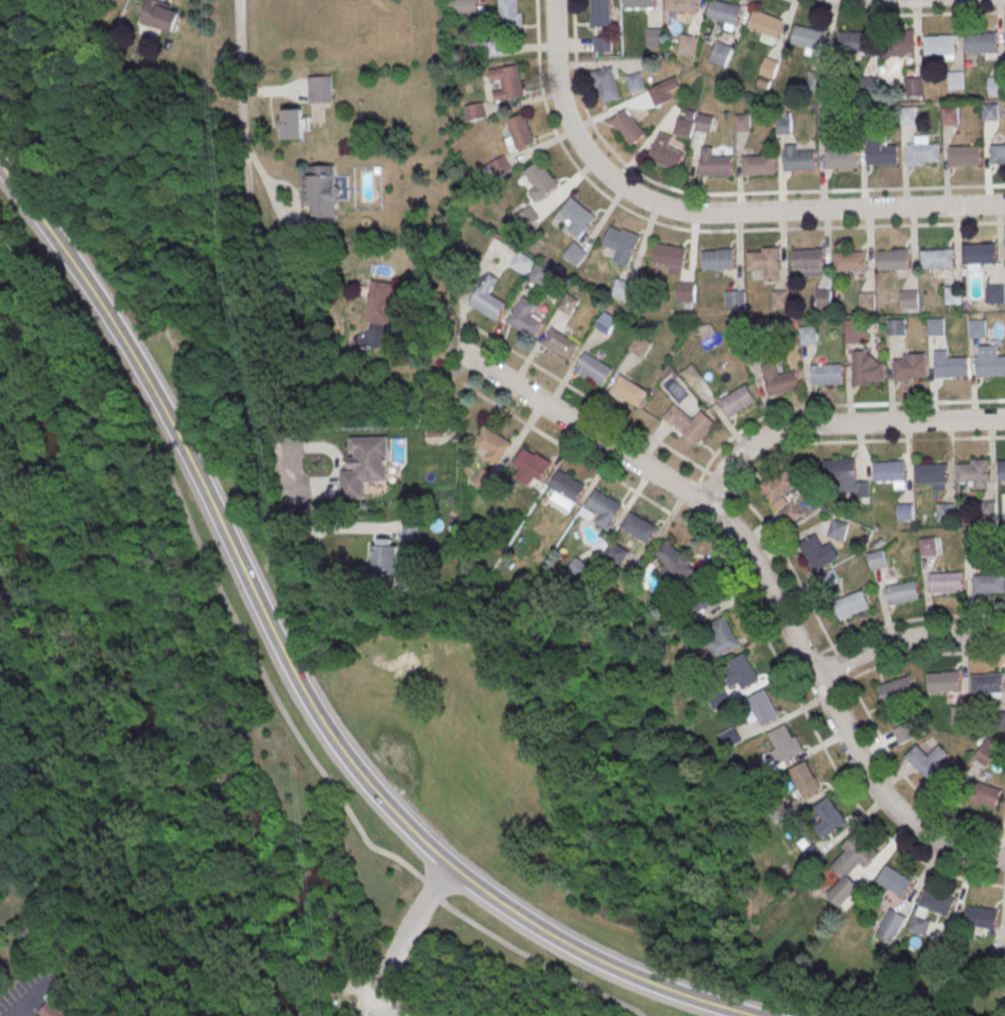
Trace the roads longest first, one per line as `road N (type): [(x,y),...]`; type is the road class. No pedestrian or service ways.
road 1 (tertiary): [(751,1015),(653,986),(555,940),(484,894),(370,787),(291,671),(125,341),(0,164)]
road 2 (residential): [(1004,859),(939,840),(883,797),(748,554),(717,517),(460,352)]
road 3 (residential): [(1004,204),(714,214),(639,198),(597,167),(564,116),(553,0)]
road 4 (residential): [(295,508),(258,311),(239,0)]
road 5 (track): [(0,643),(52,714),(118,782),(227,982),(264,1015)]
road 6 (residential): [(1004,420),(784,429),(740,453),(704,508)]
road 7 (residential): [(1004,634),(899,641),(816,679)]
road 8 (residential): [(375,1000),(453,868)]

